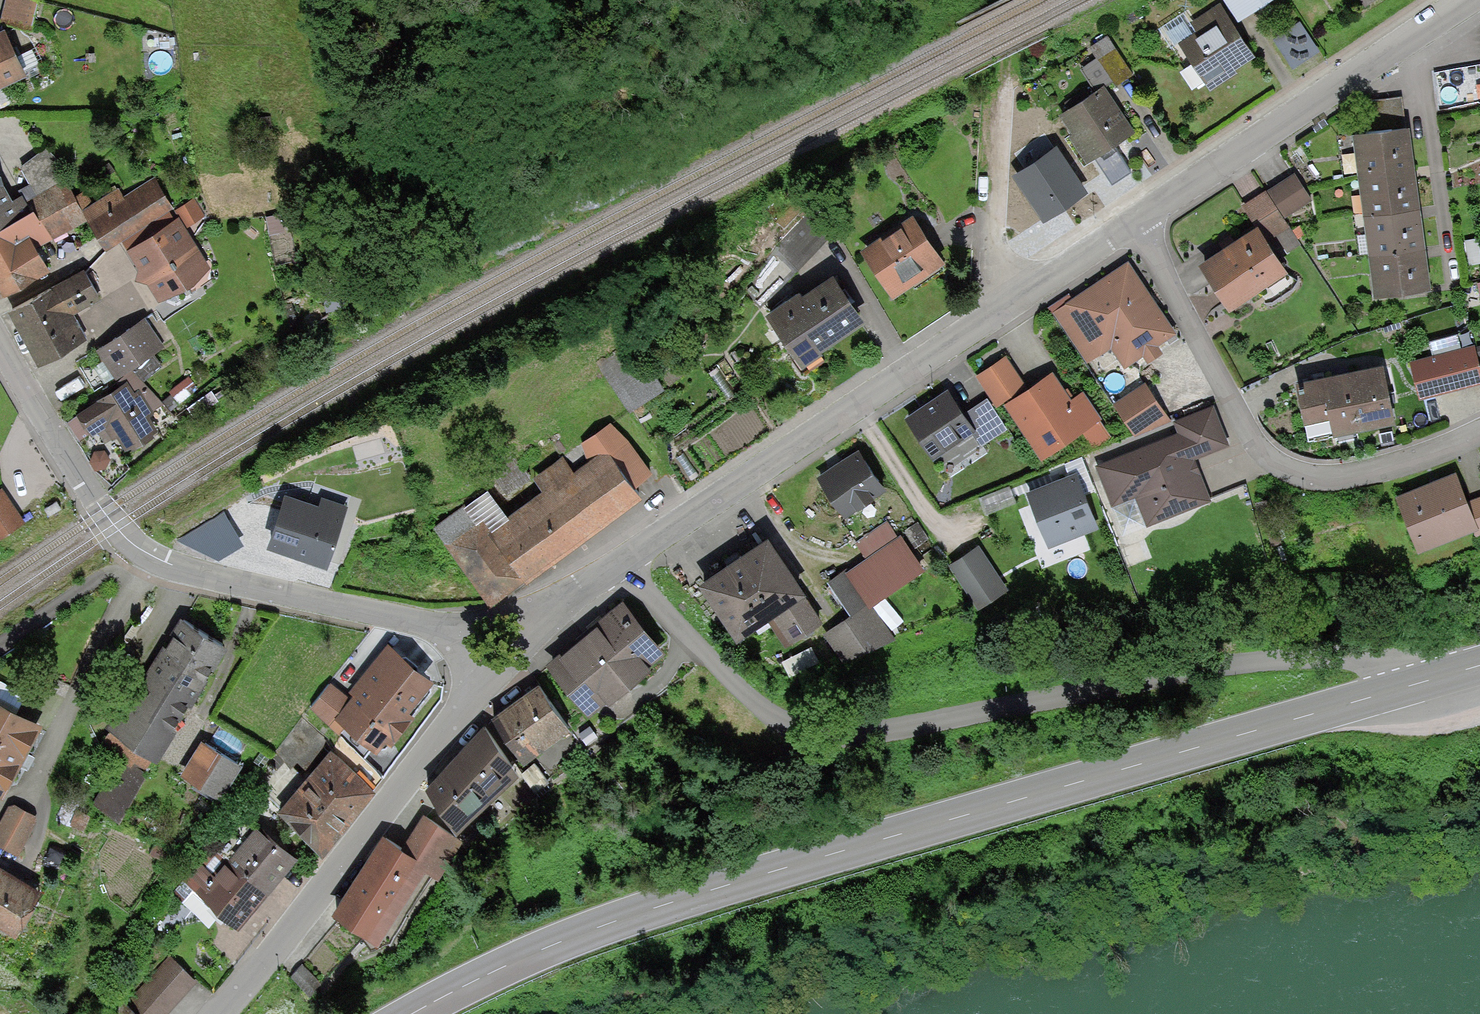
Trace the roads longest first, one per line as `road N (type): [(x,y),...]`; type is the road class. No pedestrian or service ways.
road 1 (primary): [(1406,686),(623,922),(418,1013)]
road 2 (unclassified): [(622,565),(726,674),(774,711),(836,735),(1311,657),(1382,658),(1406,686)]
road 3 (residential): [(0,341),(104,513),(144,551),(255,587),(417,622),(509,656)]
road 4 (residential): [(622,565),(1130,223)]
road 5 (residential): [(1130,223),(1243,433),(1273,463),(1346,481),(1405,465),(1479,430)]
road 6 (residential): [(222,1013),(509,656)]
road 7 (residential): [(1130,223),(1464,0)]
road 8 (track): [(1022,298),(987,212),(1002,0)]
road 9 (residential): [(509,656),(622,565)]

